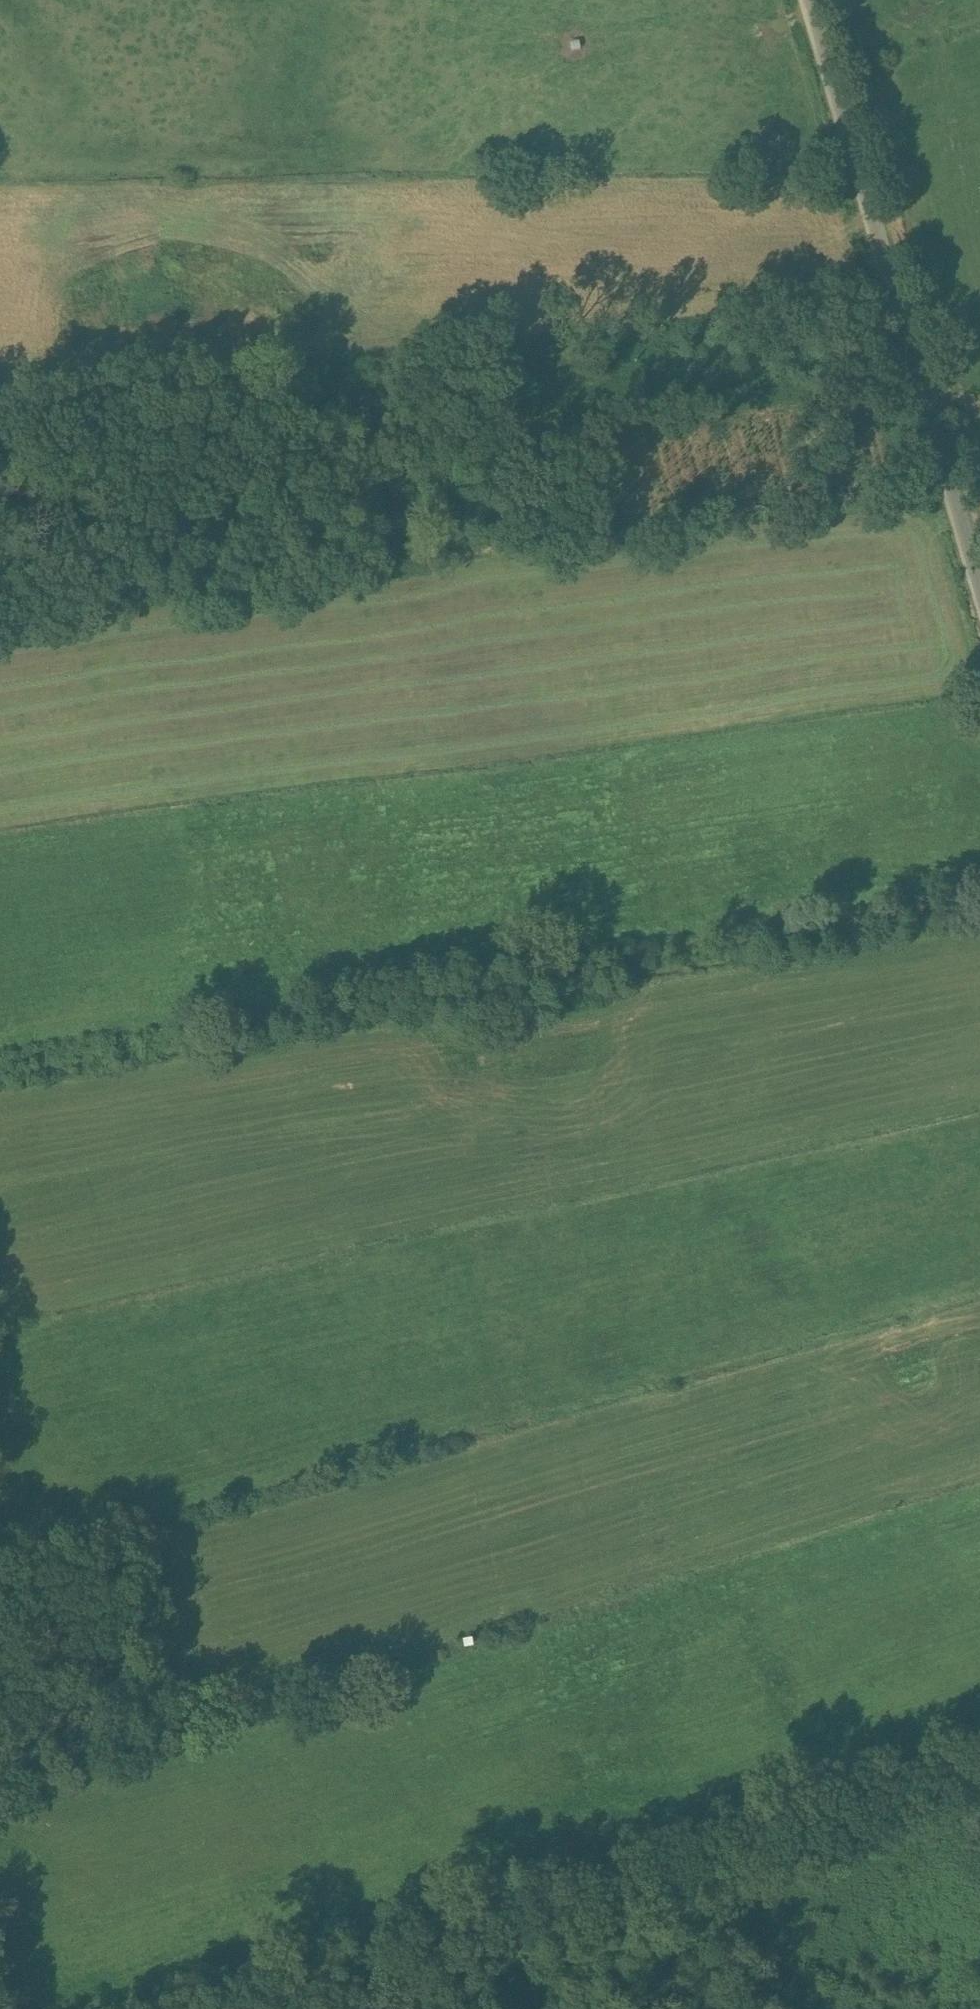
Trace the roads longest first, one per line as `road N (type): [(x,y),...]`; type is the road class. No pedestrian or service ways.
road 1 (unclassified): [(979,585),(810,0)]

